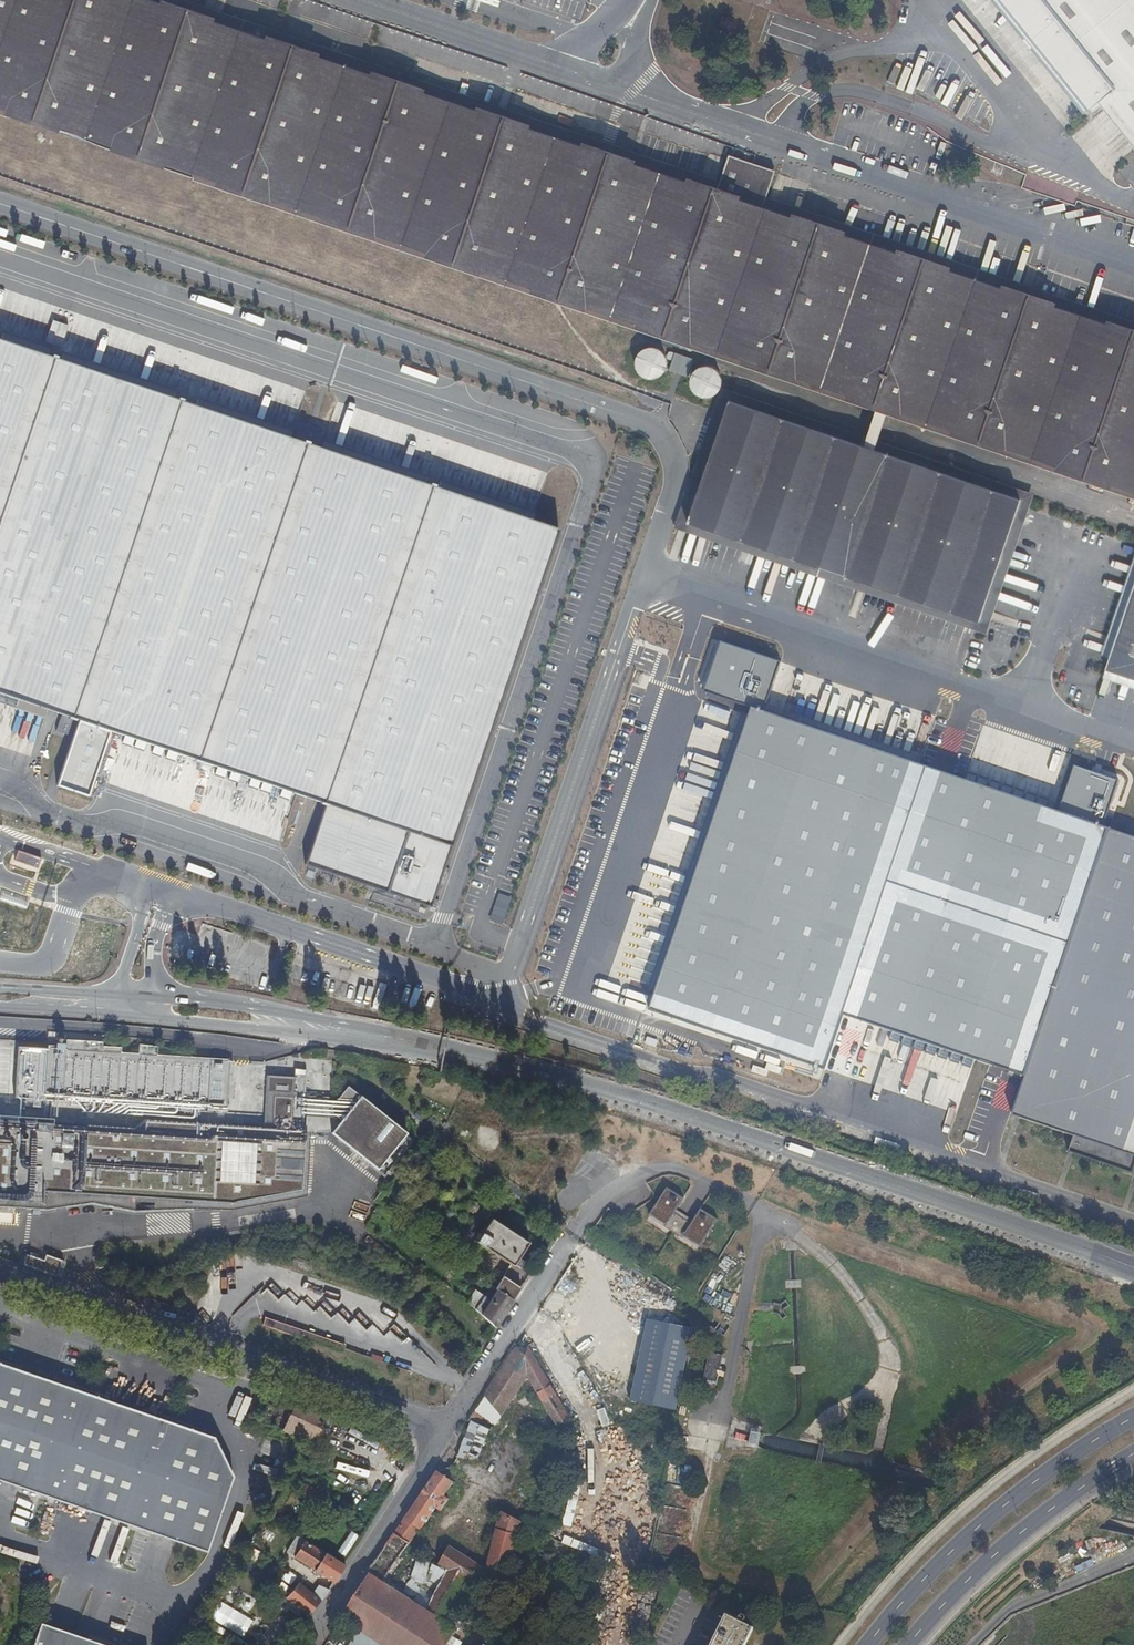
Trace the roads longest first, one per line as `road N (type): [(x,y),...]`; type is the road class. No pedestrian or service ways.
road 1 (unclassified): [(0,202),(660,434),(678,469),(644,574),(1133,745)]
road 2 (unclassified): [(330,1029),(501,1062),(631,1099),(1133,1269)]
road 3 (unclassified): [(651,99),(1133,262)]
road 4 (unclassified): [(447,1427),(0,1264)]
road 5 (secondary): [(1133,1418),(1027,1489),(865,1644)]
road 6 (secondary): [(907,1644),(1025,1527),(1133,1454)]
road 7 (residential): [(447,1427),(308,1644)]
road 8 (residential): [(574,1236),(447,1427)]
road 9 (unclassified): [(362,0),(569,71)]
road 10 (unclassified): [(148,1018),(291,1034),(330,1029)]
road 11 (unclassified): [(330,1029),(293,1015),(151,1001)]

